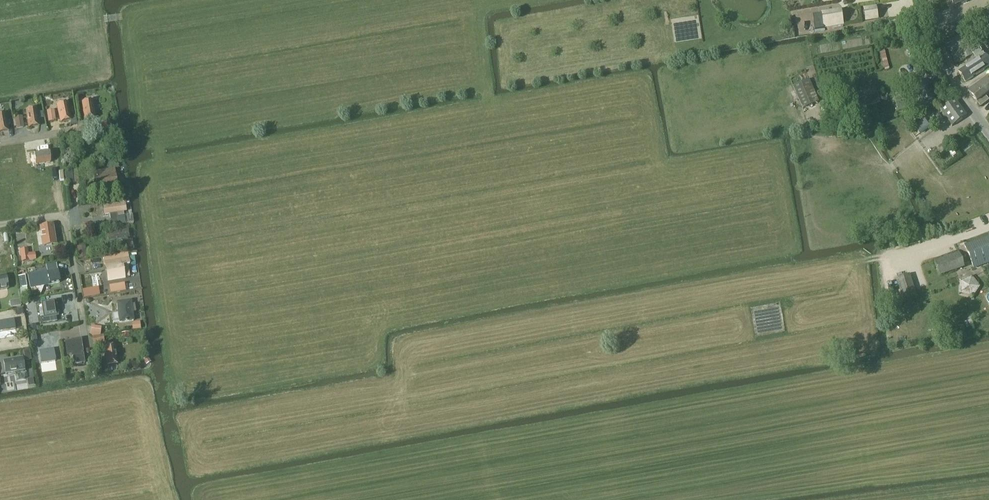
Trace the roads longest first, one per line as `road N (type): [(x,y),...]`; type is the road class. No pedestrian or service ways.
road 1 (unclassified): [(988,124),(961,88),(930,0)]

